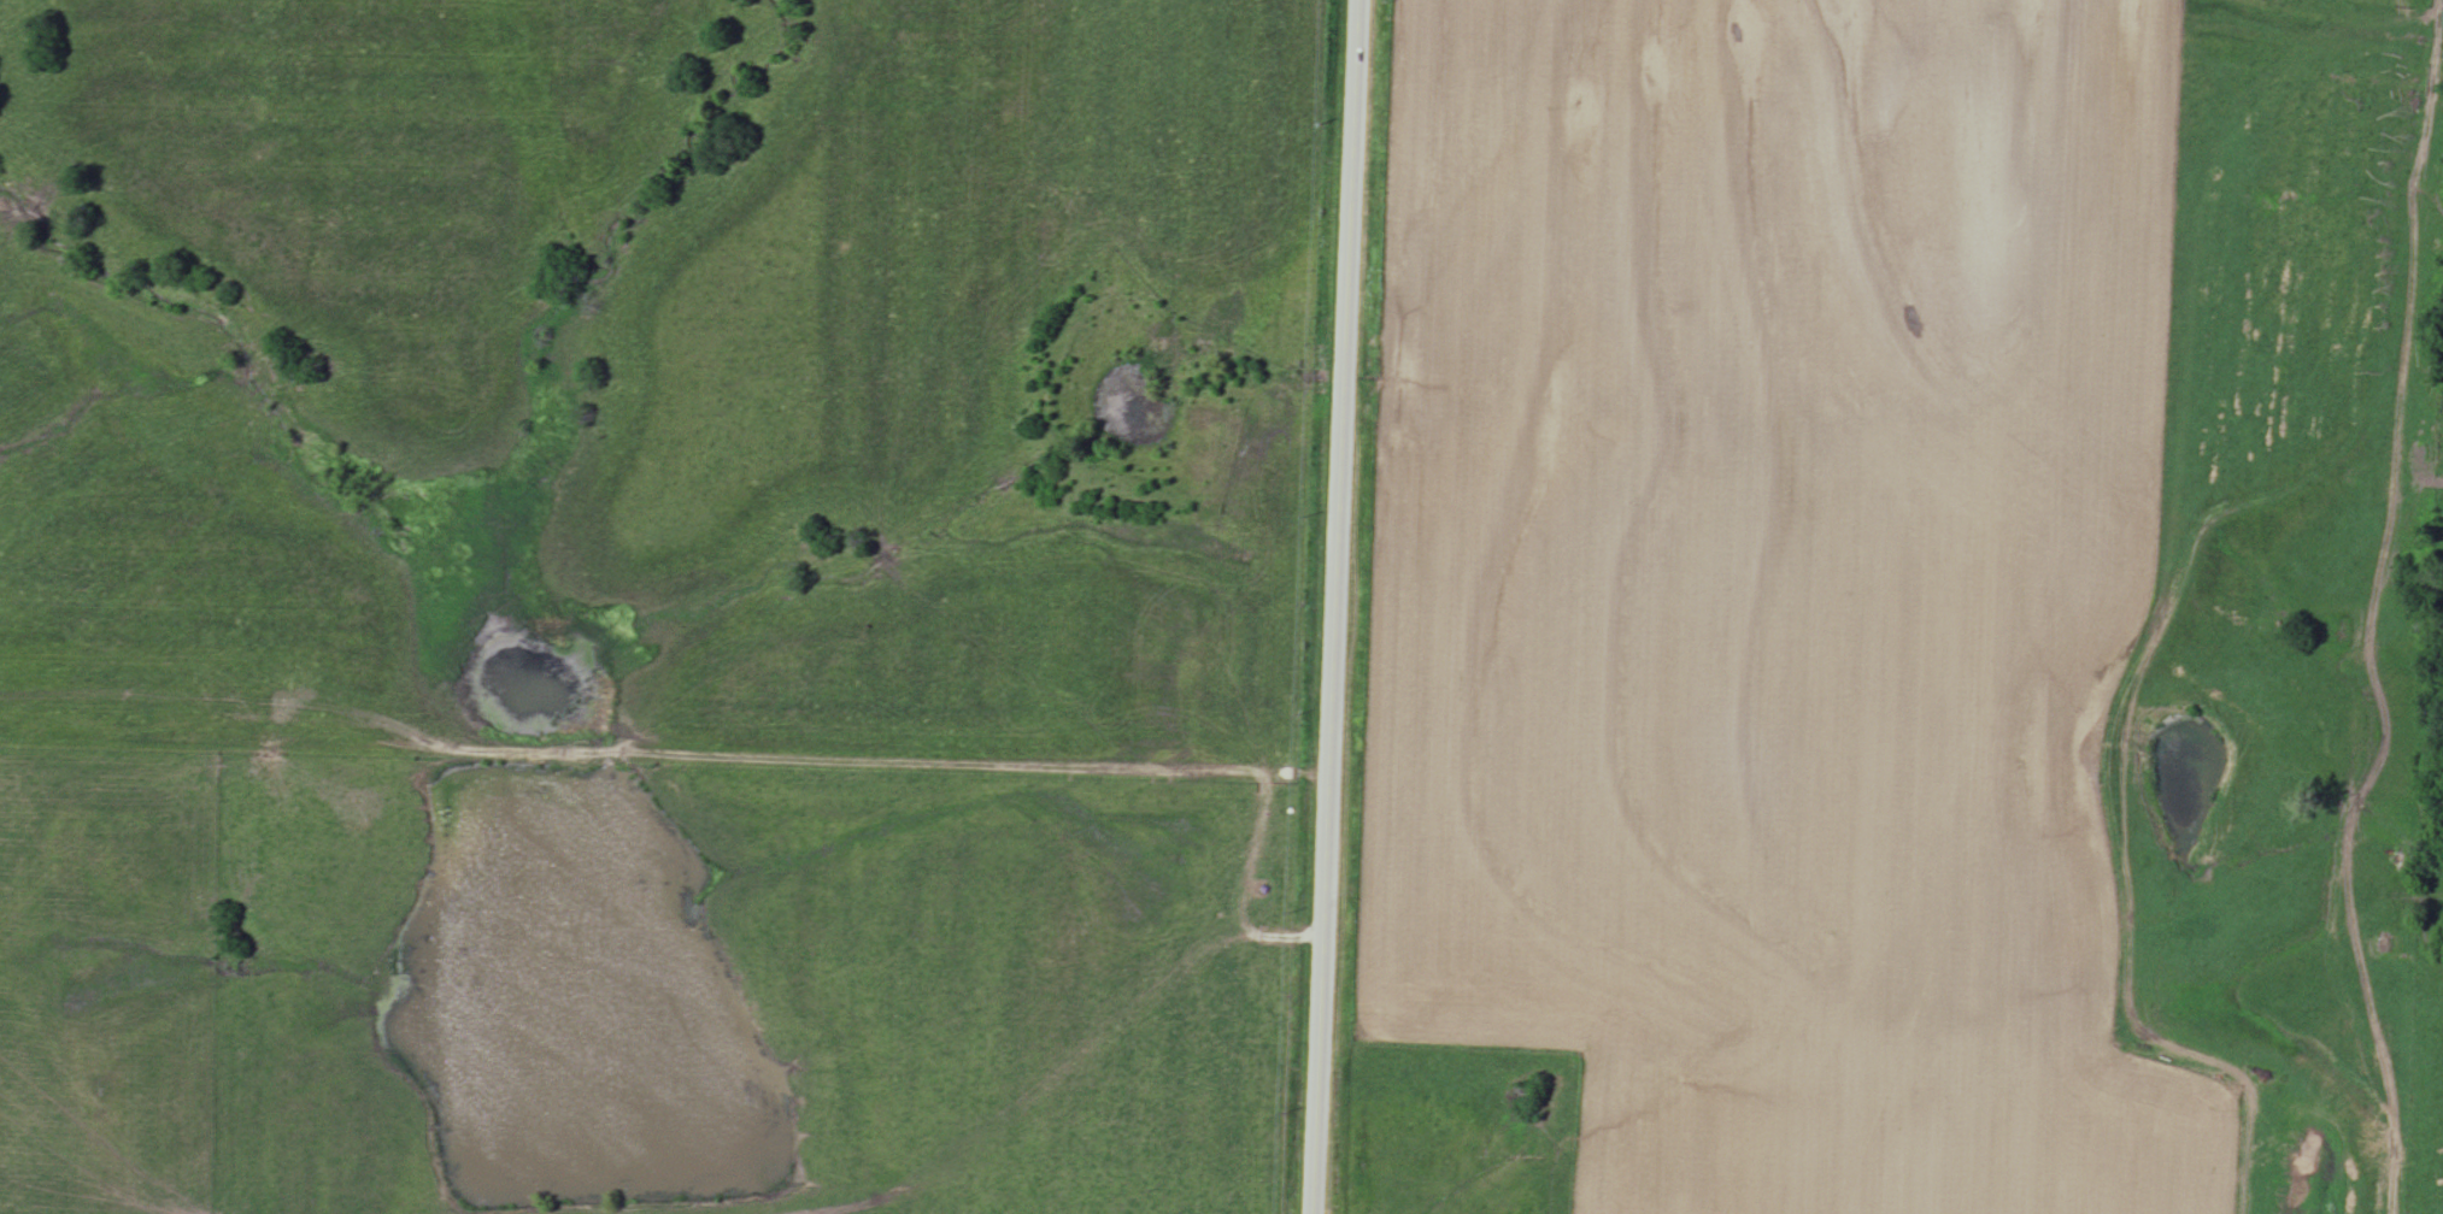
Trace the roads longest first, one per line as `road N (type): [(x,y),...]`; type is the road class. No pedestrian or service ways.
road 1 (secondary): [(1355,0),(1310,1213)]

